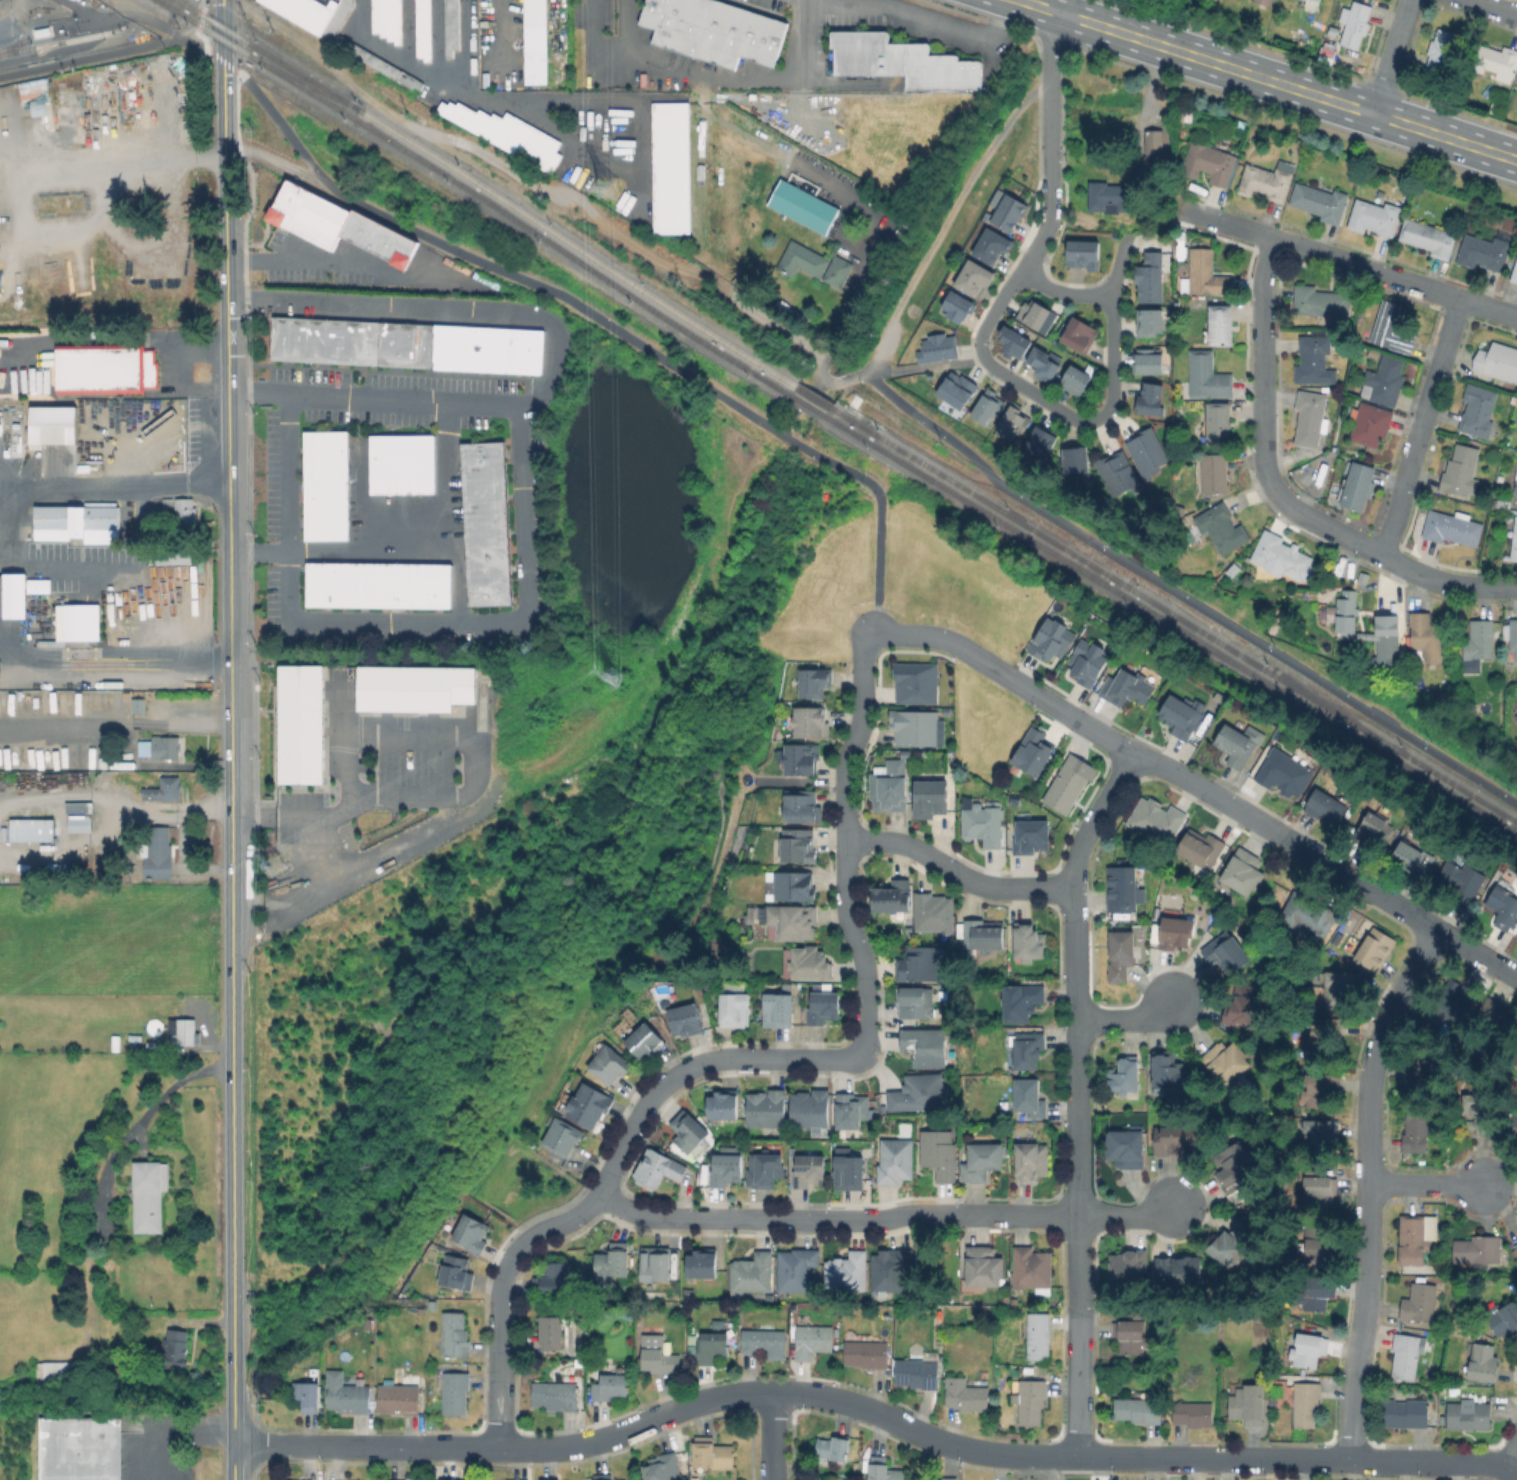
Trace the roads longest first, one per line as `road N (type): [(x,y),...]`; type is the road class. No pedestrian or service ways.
road 1 (residential): [(233,1445),(552,1450),(610,1439),(706,1401),(770,1394),(843,1404),(944,1444),(1006,1453),(1507,1464)]
road 2 (residential): [(496,1449),(504,1268),(526,1241),(601,1194),(664,1084),(698,1065),(749,1057),(852,1062),(864,1049),(864,961),(848,904),(846,768),(860,732),(874,632)]
road 3 (tertiary): [(231,939),(224,145)]
road 4 (residential): [(874,632),(956,646),(1516,981)]
road 5 (residential): [(1079,1453),(1073,868),(1133,755)]
road 6 (residential): [(1127,234),(1109,296),(1110,405),(1098,419),(1080,421),(991,367),(980,349),(983,330),(1047,227),(1050,55),(1061,14)]
road 7 (residential): [(1347,1455),(1350,1376),(1365,1300),(1371,1072),(1392,1005),(1436,930)]
road 8 (secondary): [(1516,160),(1017,0)]
road 9 (tertiary): [(233,1445),(231,939)]
road 10 (residential): [(601,1194),(660,1217),(1077,1217)]
road 11 (residential): [(1516,317),(1175,207)]
road 12 (residential): [(1267,485),(1293,510),(1437,581),(1516,585)]
road 13 (residential): [(1382,555),(1458,298)]
road 14 (residential): [(1267,485),(1260,273),(1274,239)]
road 15 (residential): [(1073,888),(981,885),(894,842),(847,841)]

